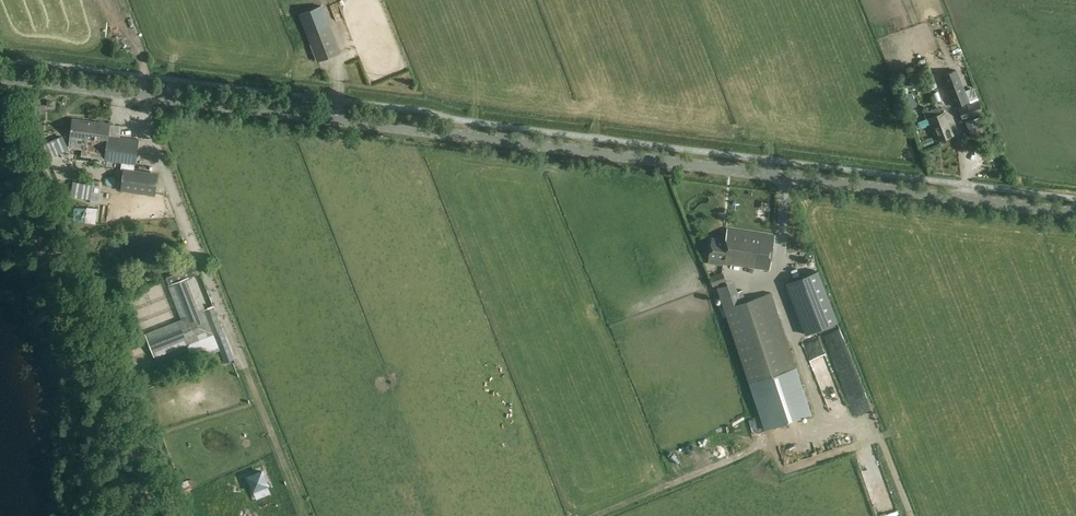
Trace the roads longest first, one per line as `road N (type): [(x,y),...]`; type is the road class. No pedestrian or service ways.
road 1 (tertiary): [(1075,213),(0,76)]
road 2 (track): [(825,422),(647,494)]
road 3 (track): [(241,364),(305,515)]

